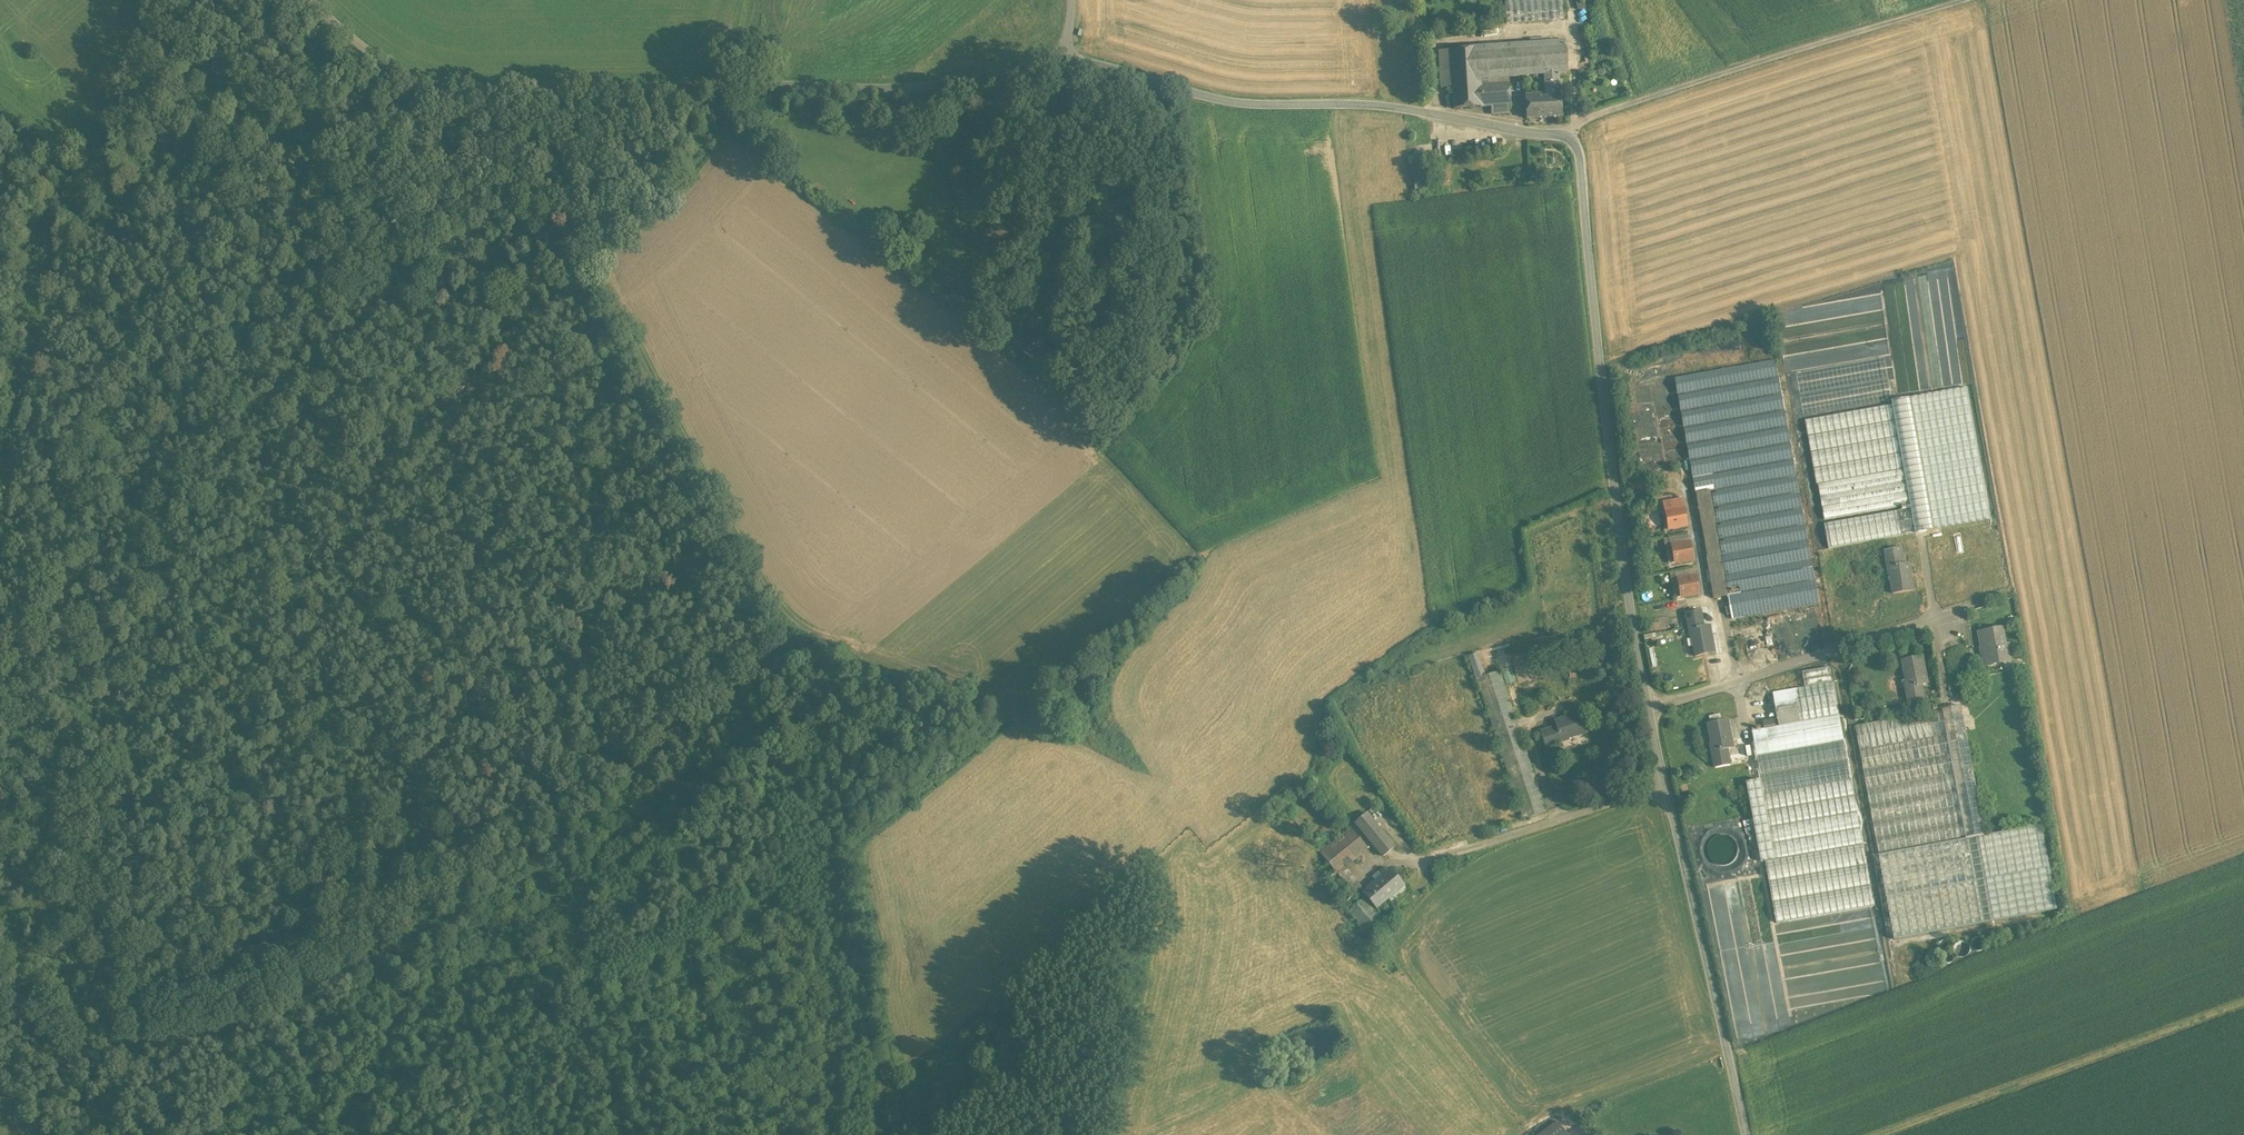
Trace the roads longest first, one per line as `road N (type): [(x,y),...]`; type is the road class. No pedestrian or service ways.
road 1 (tertiary): [(1649,708),(1610,448),(1579,154),(1568,135),(1381,105),(1239,103),(1065,57),(933,87),(453,87),(399,70),(352,41),(312,0)]
road 2 (tertiary): [(1745,1134),(1649,708)]
road 3 (track): [(1568,135),(1593,116),(1969,0)]
road 4 (residential): [(1951,631),(1932,620),(1649,708)]

